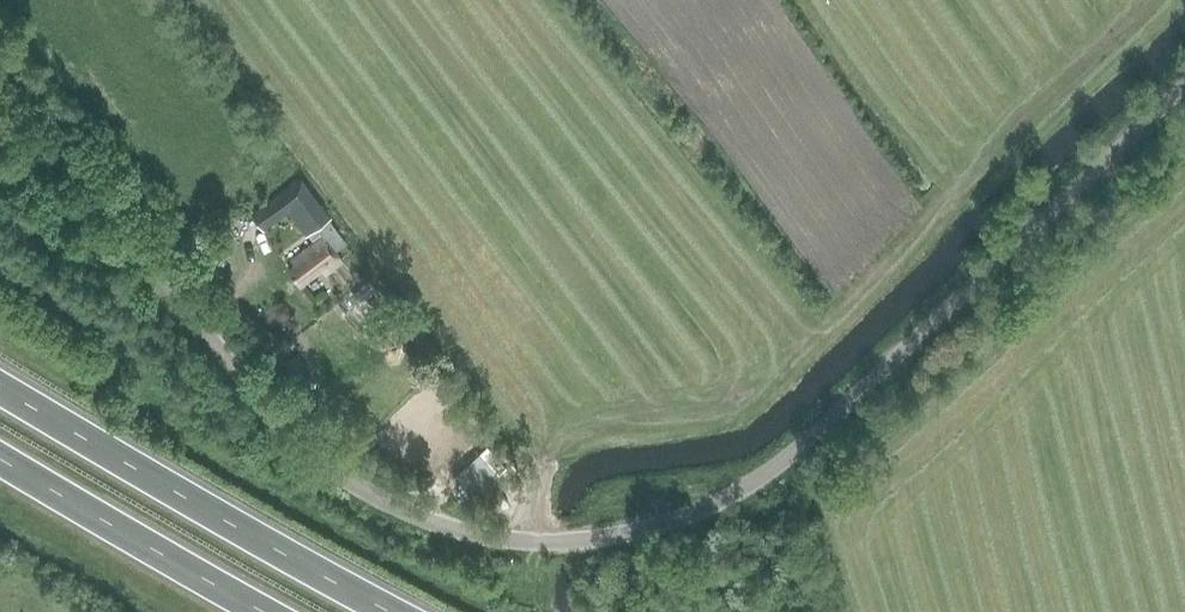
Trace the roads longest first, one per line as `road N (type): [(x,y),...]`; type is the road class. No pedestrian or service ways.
road 1 (unclassified): [(946,332),(752,504),(659,542),(475,547),(364,498),(306,444),(248,386),(0,76)]
road 2 (trunk): [(385,611),(0,390)]
road 3 (unclassified): [(946,332),(1184,104)]
road 4 (trunk): [(0,460),(262,611)]

